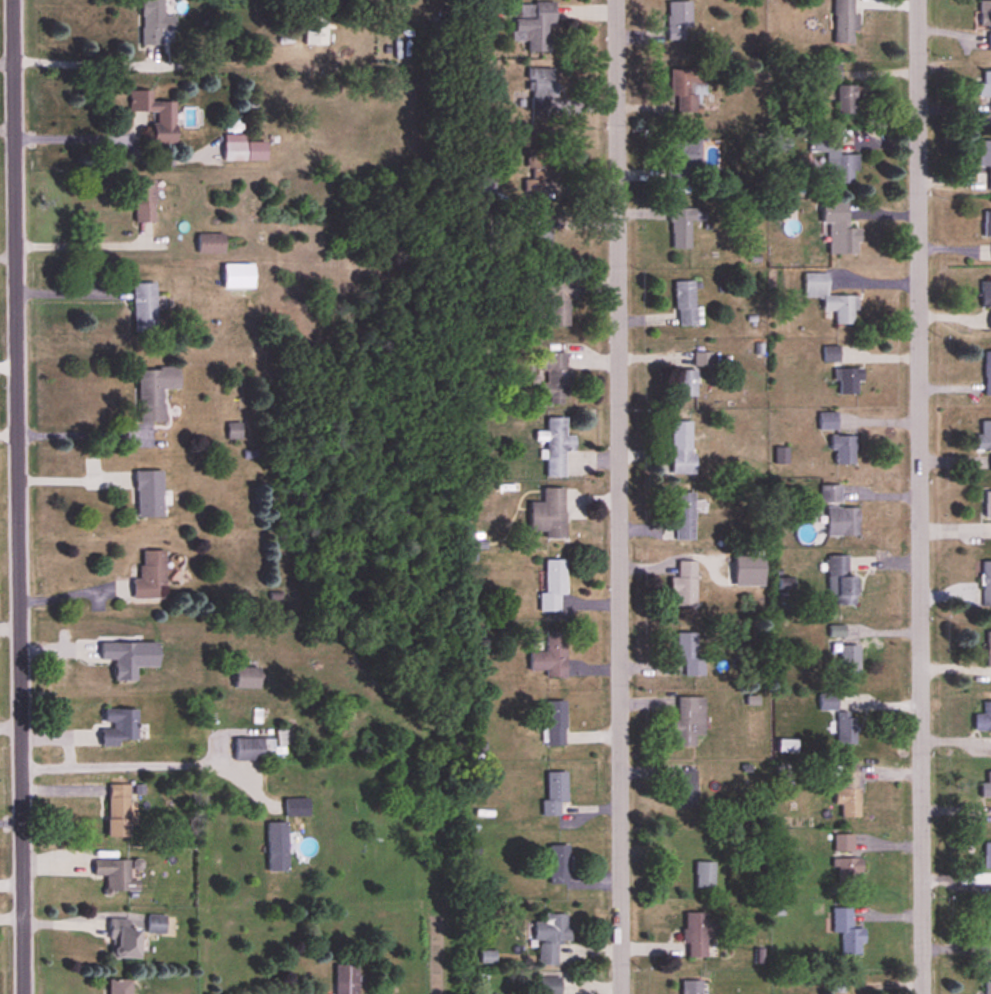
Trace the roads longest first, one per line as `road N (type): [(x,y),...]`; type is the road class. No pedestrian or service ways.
road 1 (residential): [(23,993),(15,0)]
road 2 (residential): [(922,993),(915,0)]
road 3 (residential): [(621,993),(615,0)]

